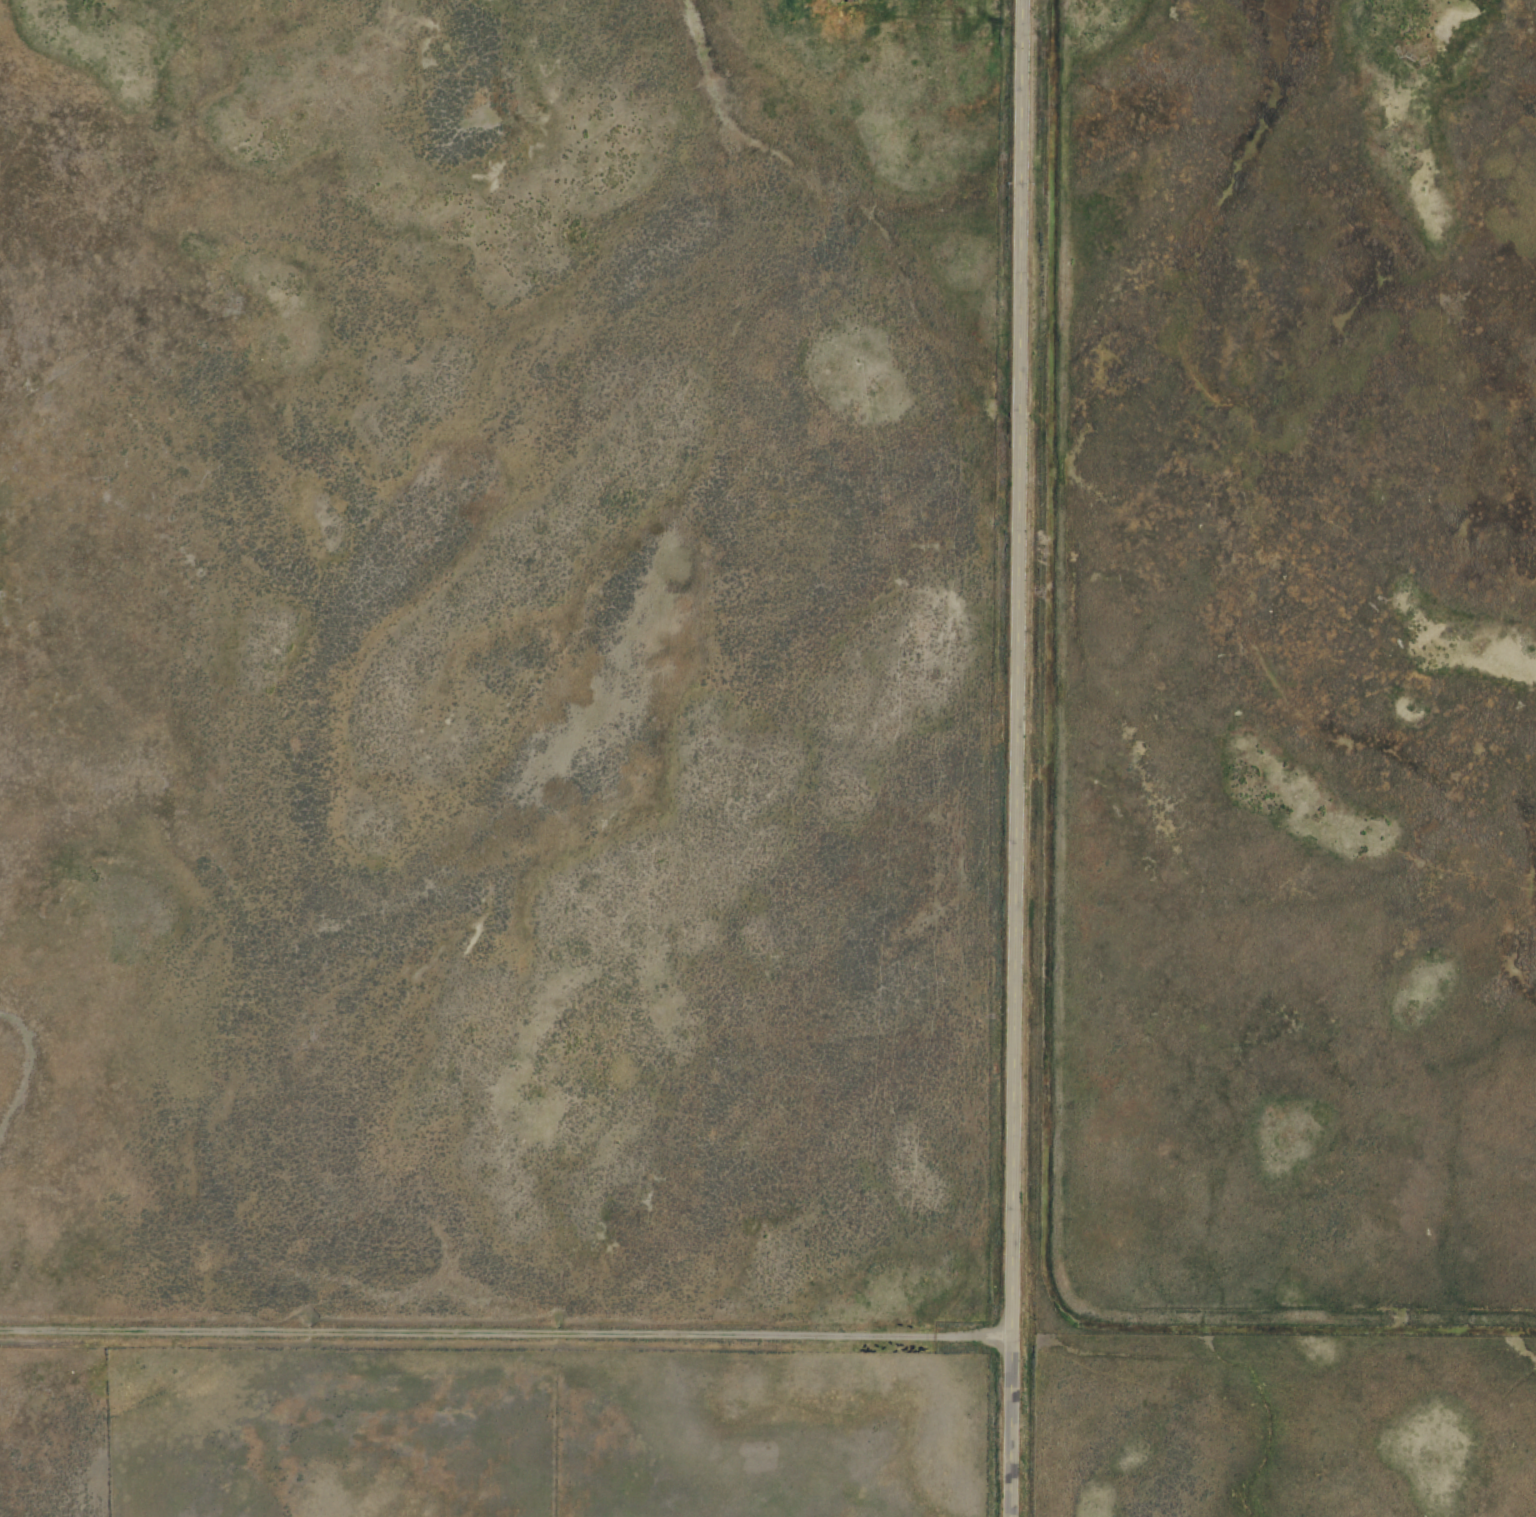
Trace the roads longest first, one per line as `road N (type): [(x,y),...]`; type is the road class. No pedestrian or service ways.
road 1 (residential): [(1007,1516),(1018,0)]
road 2 (track): [(1008,1336),(0,1330)]

